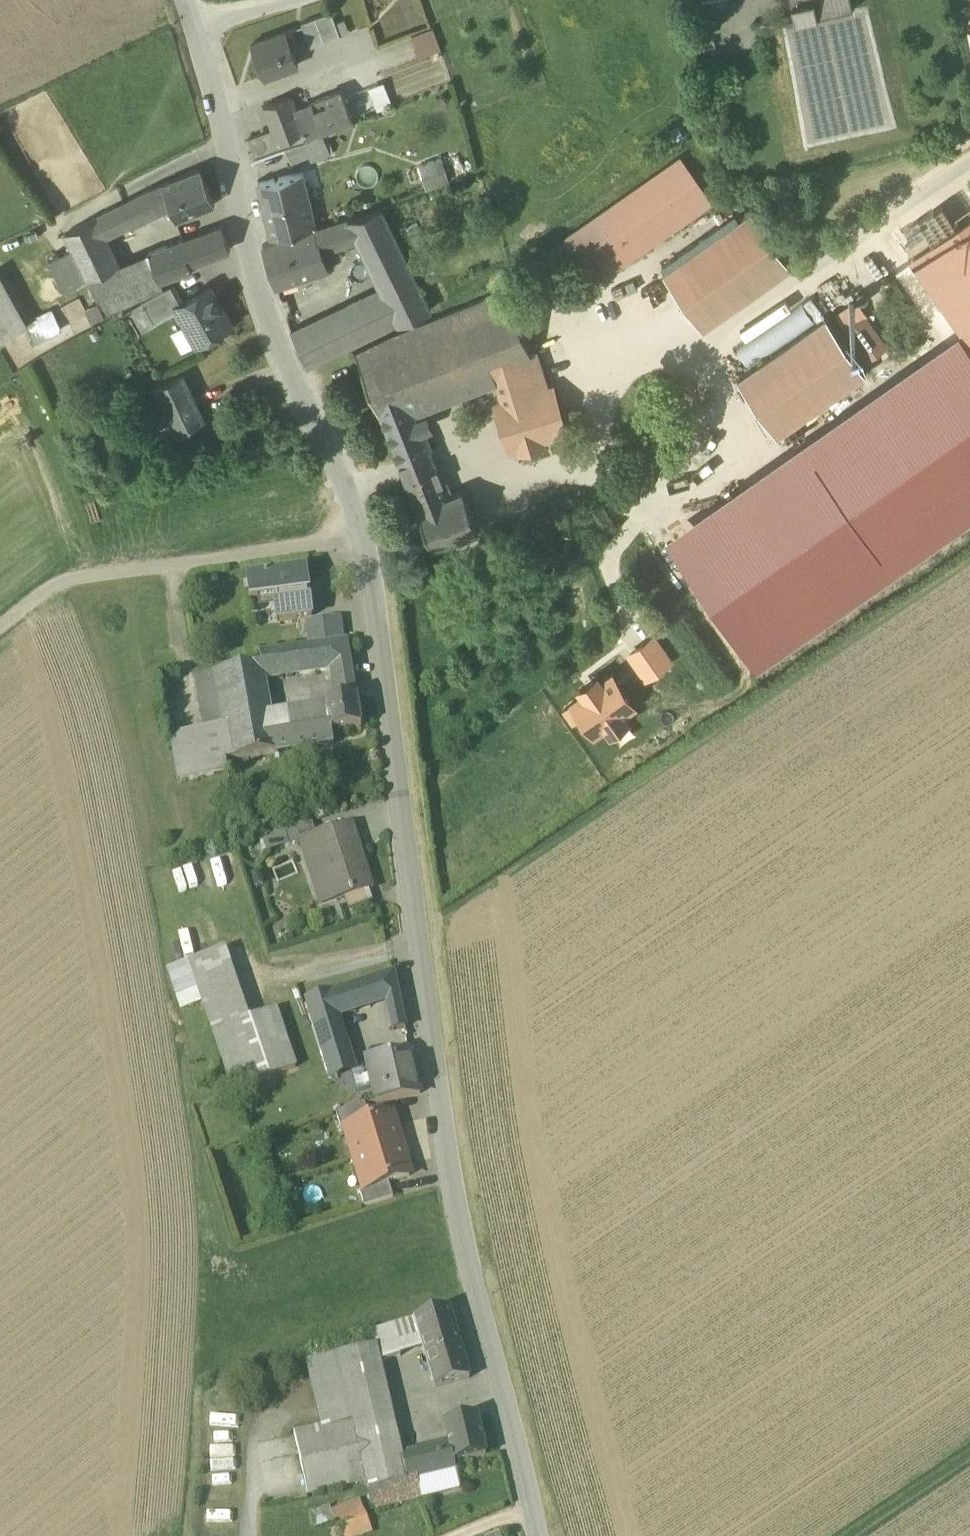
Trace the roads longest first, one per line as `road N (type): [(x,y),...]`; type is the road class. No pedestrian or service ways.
road 1 (residential): [(185,0),(286,364),(362,540),(452,1193),(540,1535)]
road 2 (track): [(0,629),(63,577),(362,540)]
road 3 (track): [(853,1535),(969,1456)]

